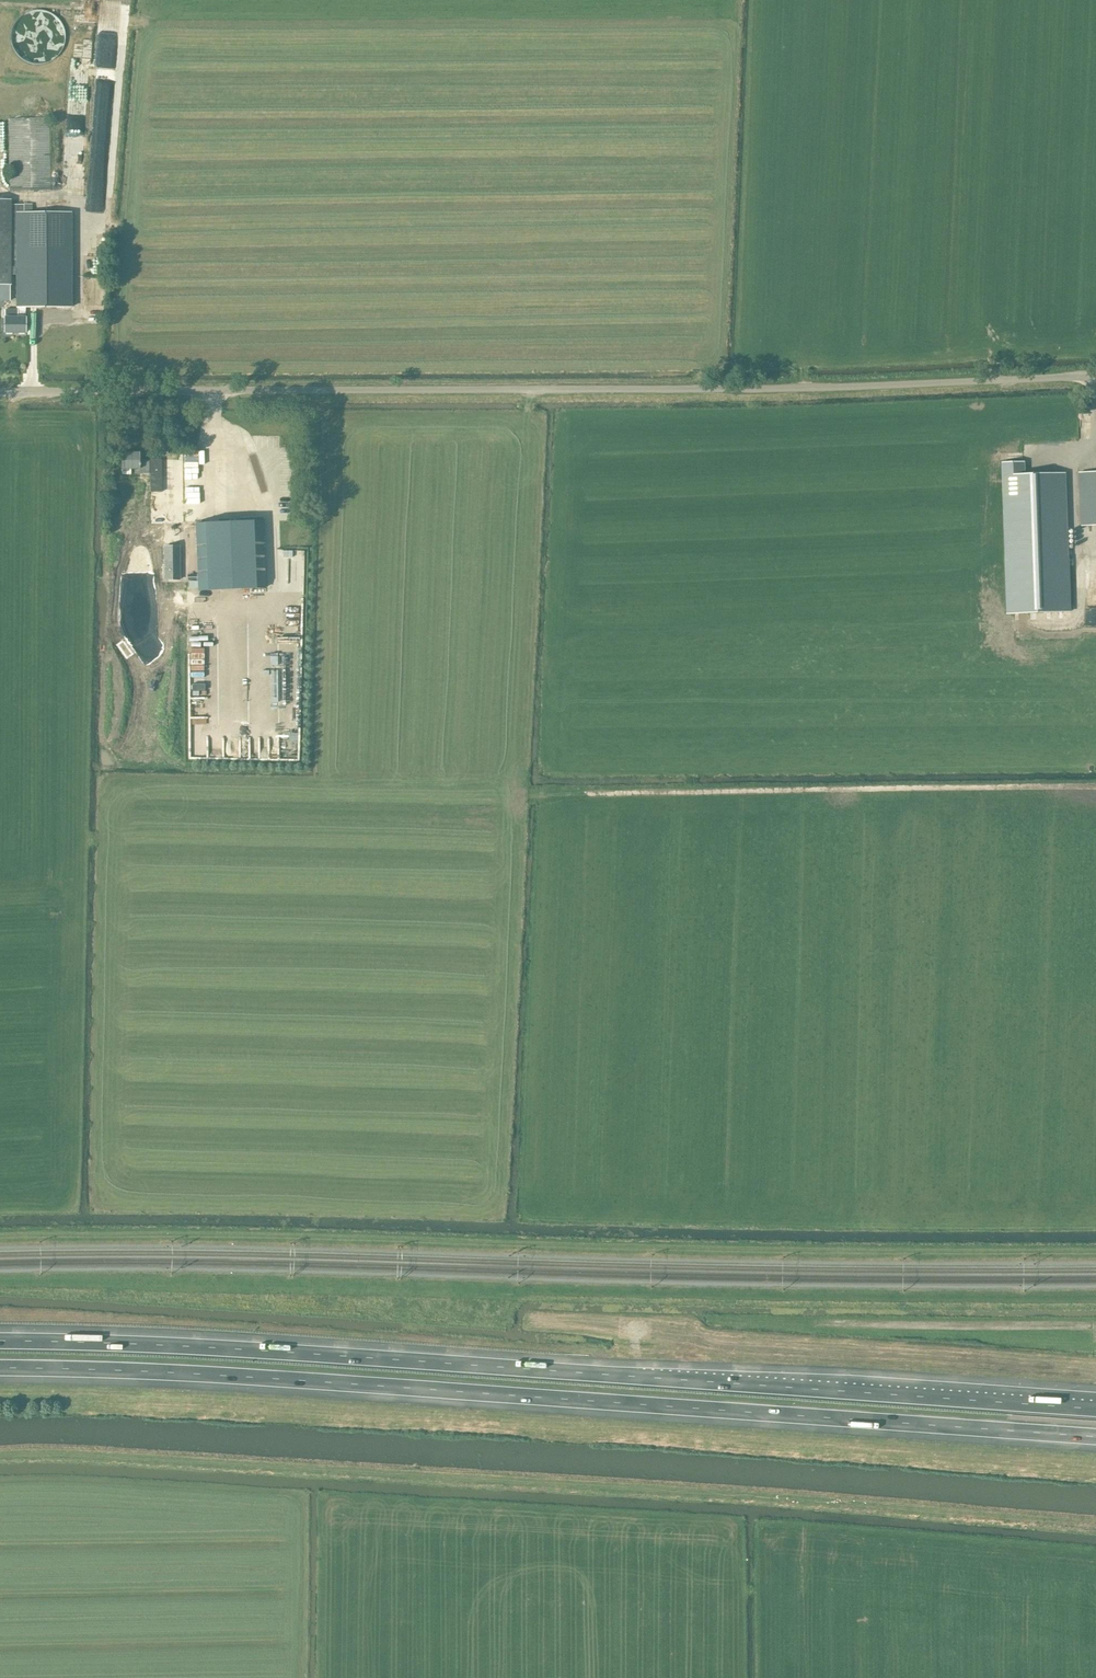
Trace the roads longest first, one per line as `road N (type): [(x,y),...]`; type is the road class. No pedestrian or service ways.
road 1 (motorway): [(0,1367),(231,1375),(1095,1436)]
road 2 (motorway): [(1095,1409),(229,1349),(0,1340)]
road 3 (unclassified): [(0,391),(837,387),(1095,377)]

